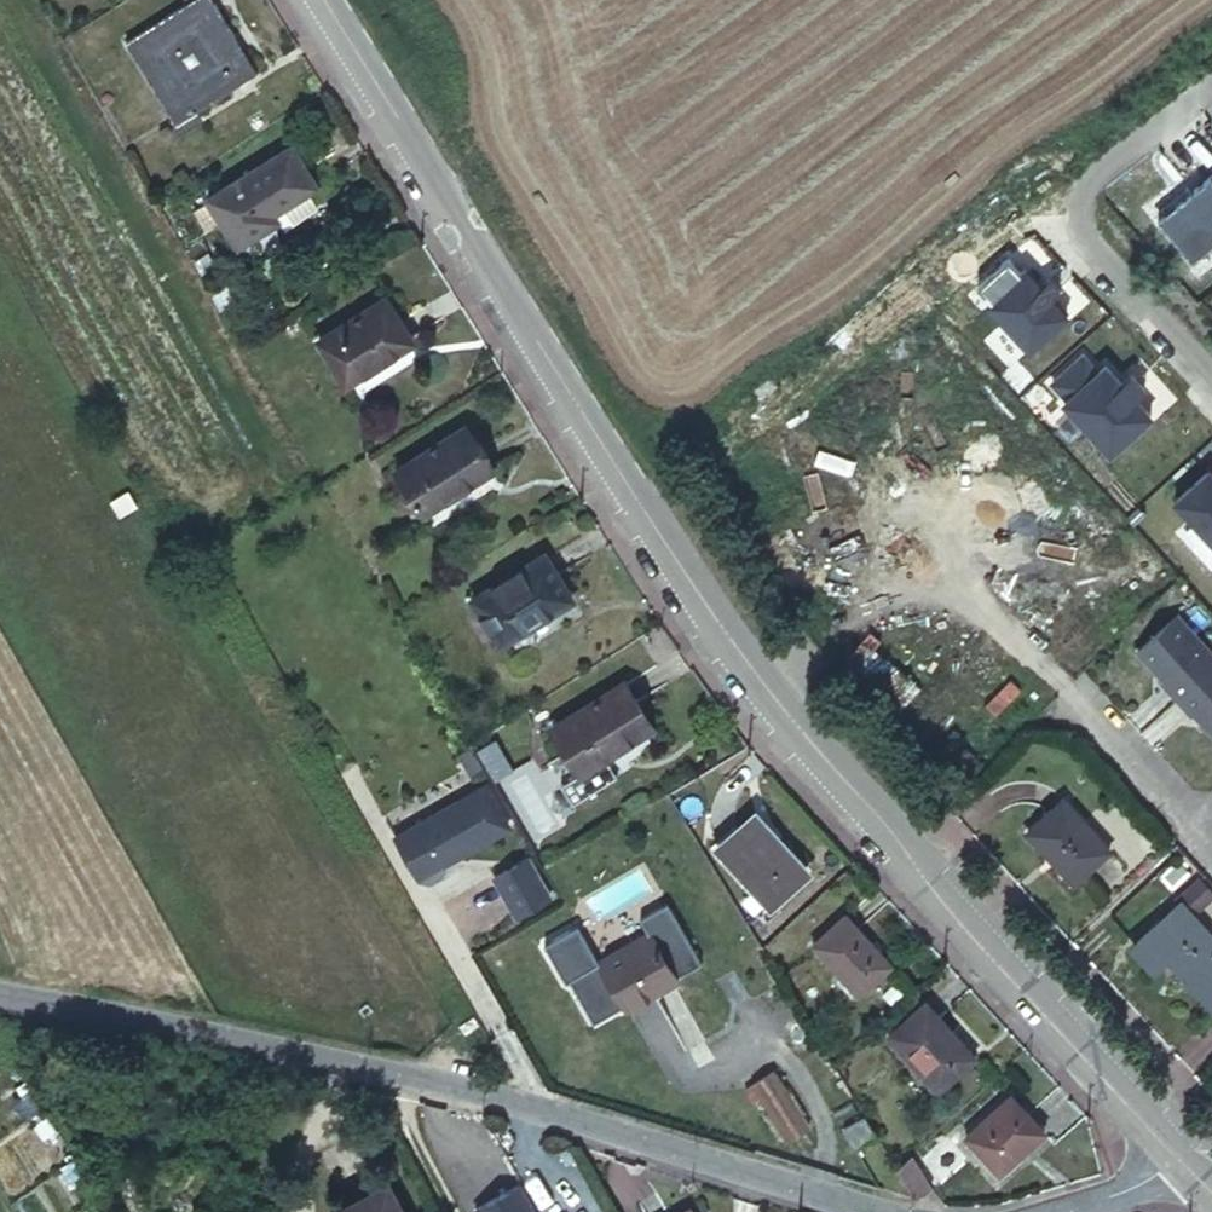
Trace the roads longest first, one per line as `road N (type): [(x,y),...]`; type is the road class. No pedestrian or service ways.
road 1 (secondary): [(325,0),(780,709),(1032,1001),(1178,1154)]
road 2 (residential): [(863,1211),(435,1077),(0,994)]
road 3 (residential): [(1211,374),(1091,237),(1080,217),(1091,179)]
road 4 (residential): [(1191,826),(1068,689)]
road 5 (residential): [(1091,179),(1211,88)]
road 6 (residential): [(1178,1154),(1128,1190),(1048,1211)]

